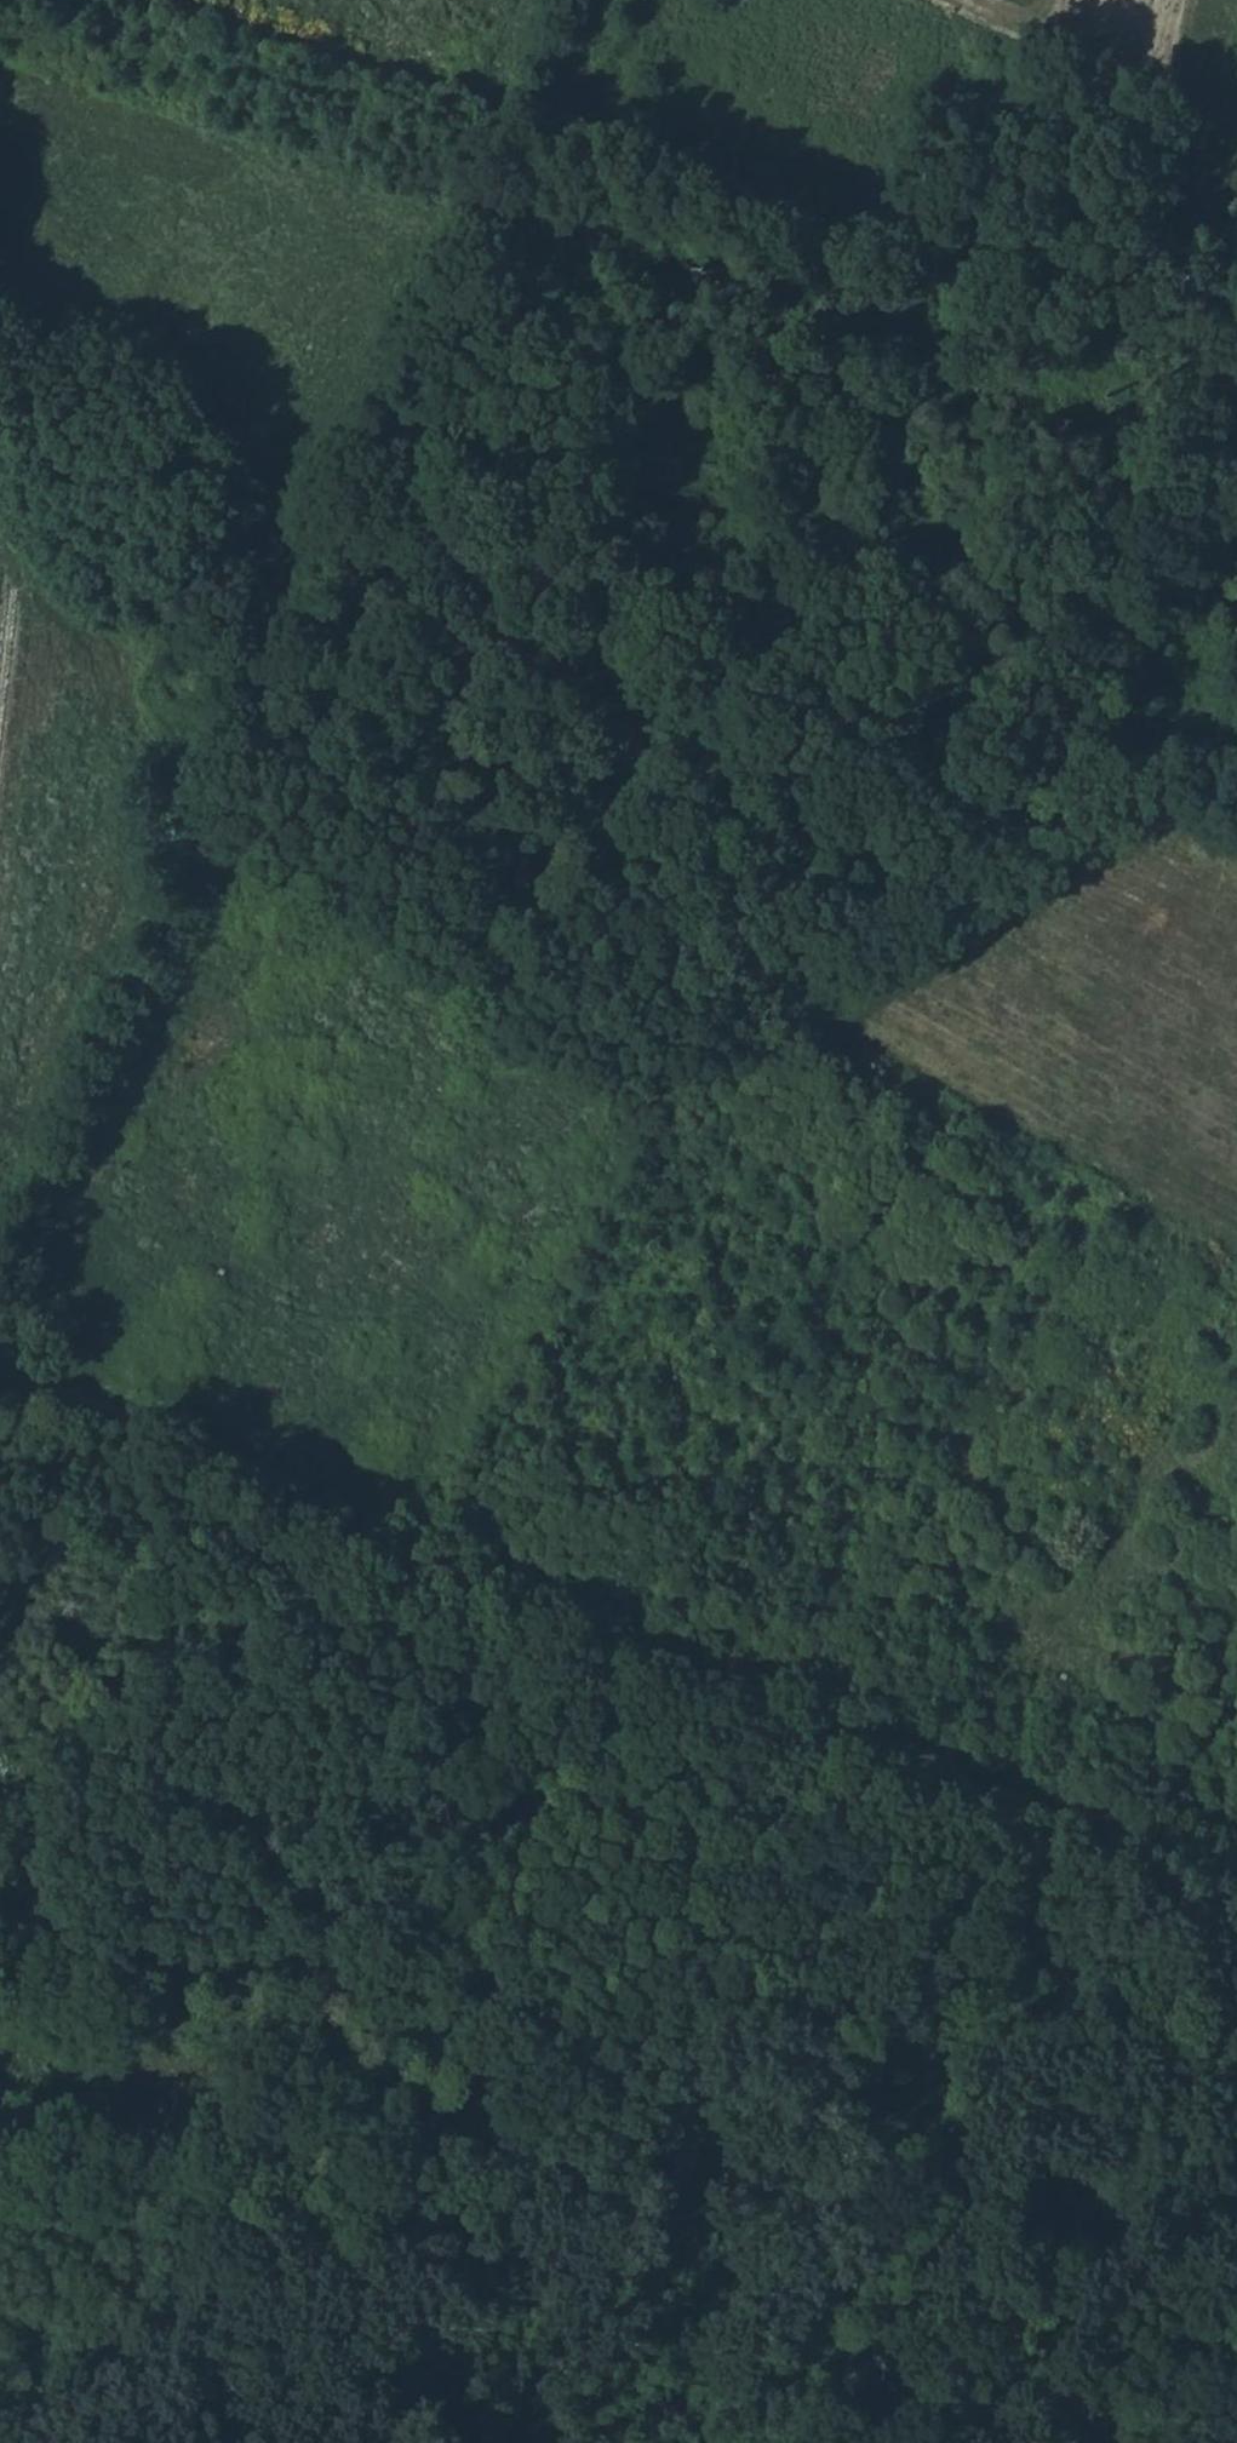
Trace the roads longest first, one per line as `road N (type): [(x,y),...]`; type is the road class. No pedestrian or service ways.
road 1 (track): [(0,1374),(193,1442),(528,1652),(1236,2063)]
road 2 (track): [(1236,1269),(825,1043)]
road 3 (track): [(965,0),(1144,71)]

